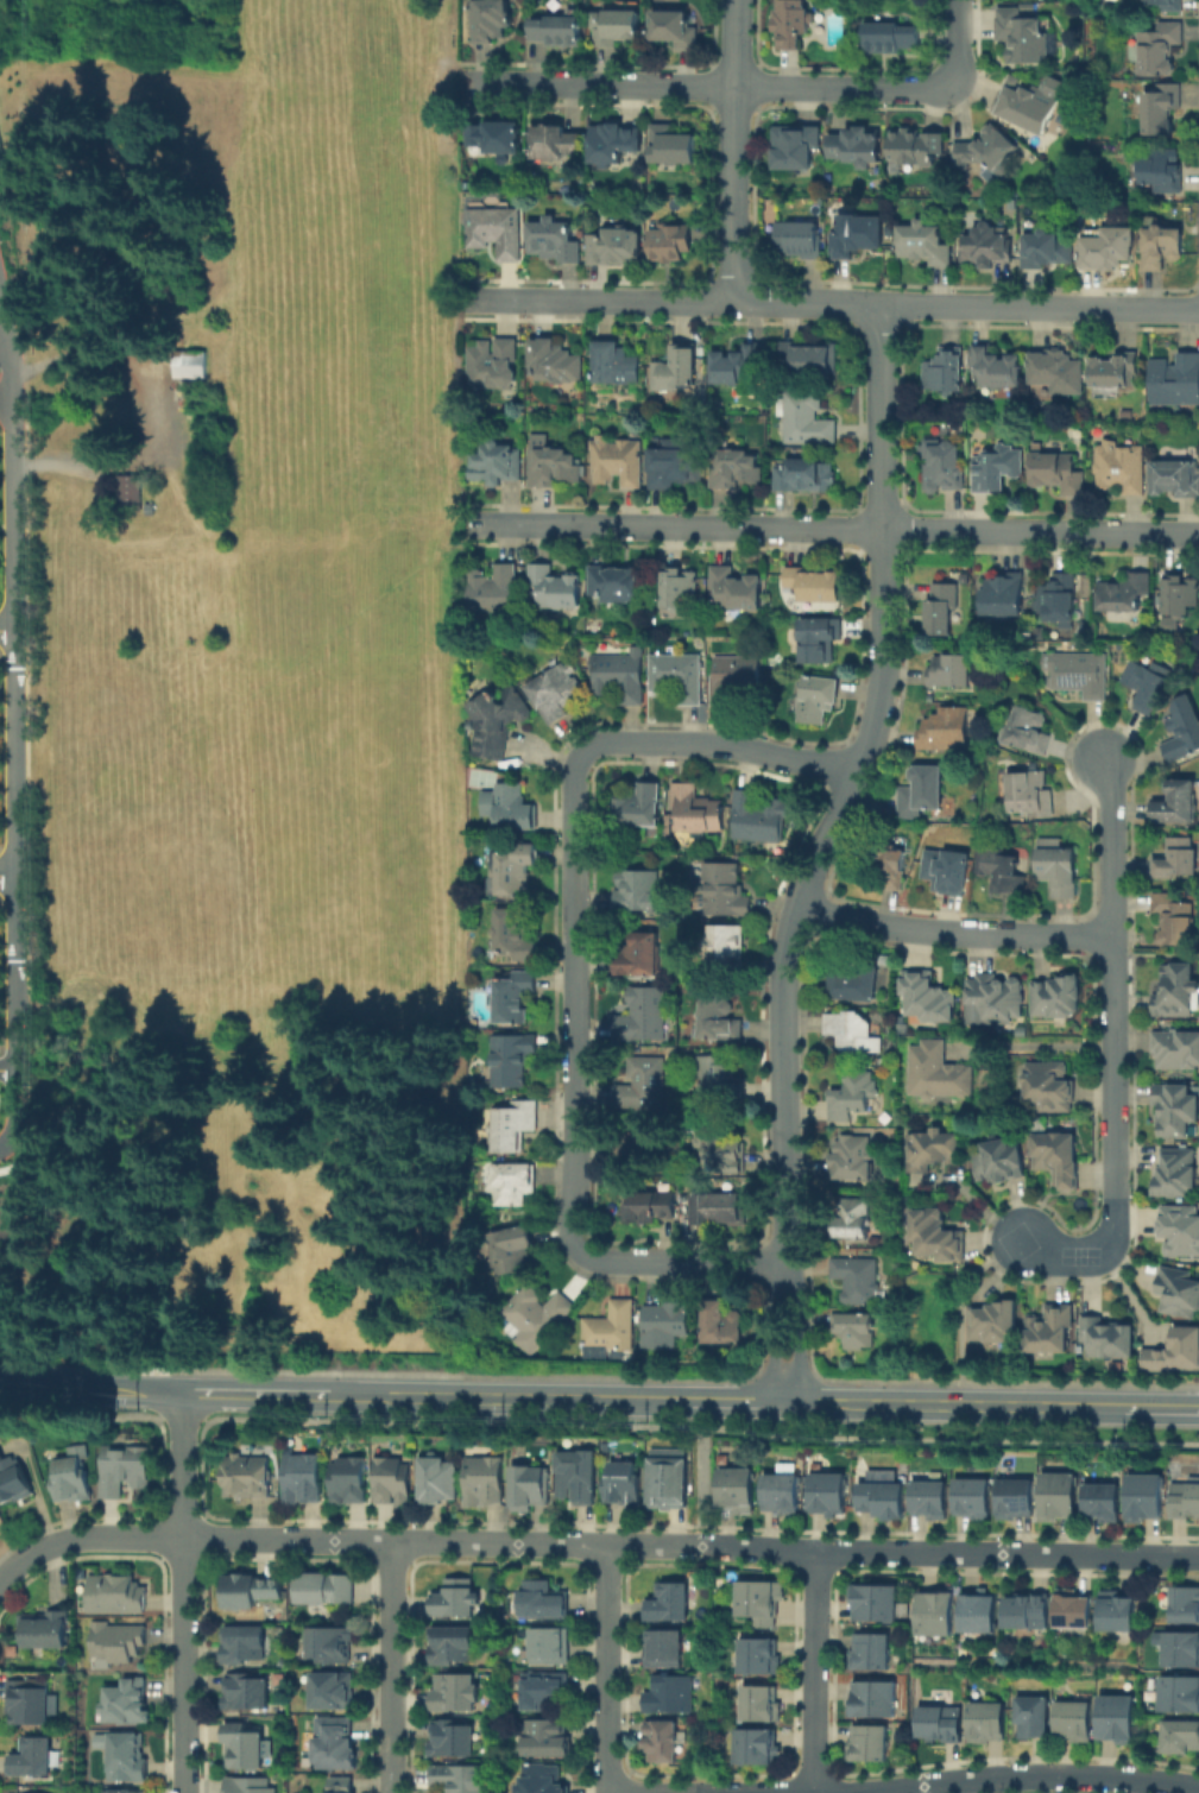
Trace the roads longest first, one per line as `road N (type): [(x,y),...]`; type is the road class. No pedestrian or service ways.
road 1 (residential): [(0,1583),(48,1547),(91,1538),(1198,1557)]
road 2 (residential): [(785,1404),(784,990),(799,909),(851,793),(881,699),(881,305)]
road 3 (residential): [(863,760),(800,766),(667,743),(601,743),(578,751),(573,769),(583,1249),(608,1263),(781,1262)]
road 4 (residential): [(456,524),(1198,534)]
road 5 (residential): [(466,301),(1198,309)]
road 6 (residential): [(1022,1239),(1045,1255),(1092,1254),(1115,1226),(1111,793),(1102,760)]
road 7 (residential): [(954,81),(938,89),(467,83)]
road 8 (residential): [(185,1395),(184,1792)]
road 9 (secondary): [(1123,1409),(785,1404)]
road 10 (secondary): [(662,1403),(329,1399)]
road 11 (residential): [(1198,1789),(1024,1776),(877,1792)]
road 12 (residential): [(799,909),(902,928),(1111,937)]
road 13 (residential): [(734,301),(736,0)]
road 14 (residential): [(392,1792),(392,1541)]
road 15 (residential): [(607,1546),(607,1792)]
road 16 (residential): [(816,1552),(813,1792)]
road 17 (secondary): [(185,1395),(0,1390)]
road 18 (secondary): [(329,1399),(185,1395)]
road 19 (secondary): [(785,1404),(662,1403)]

